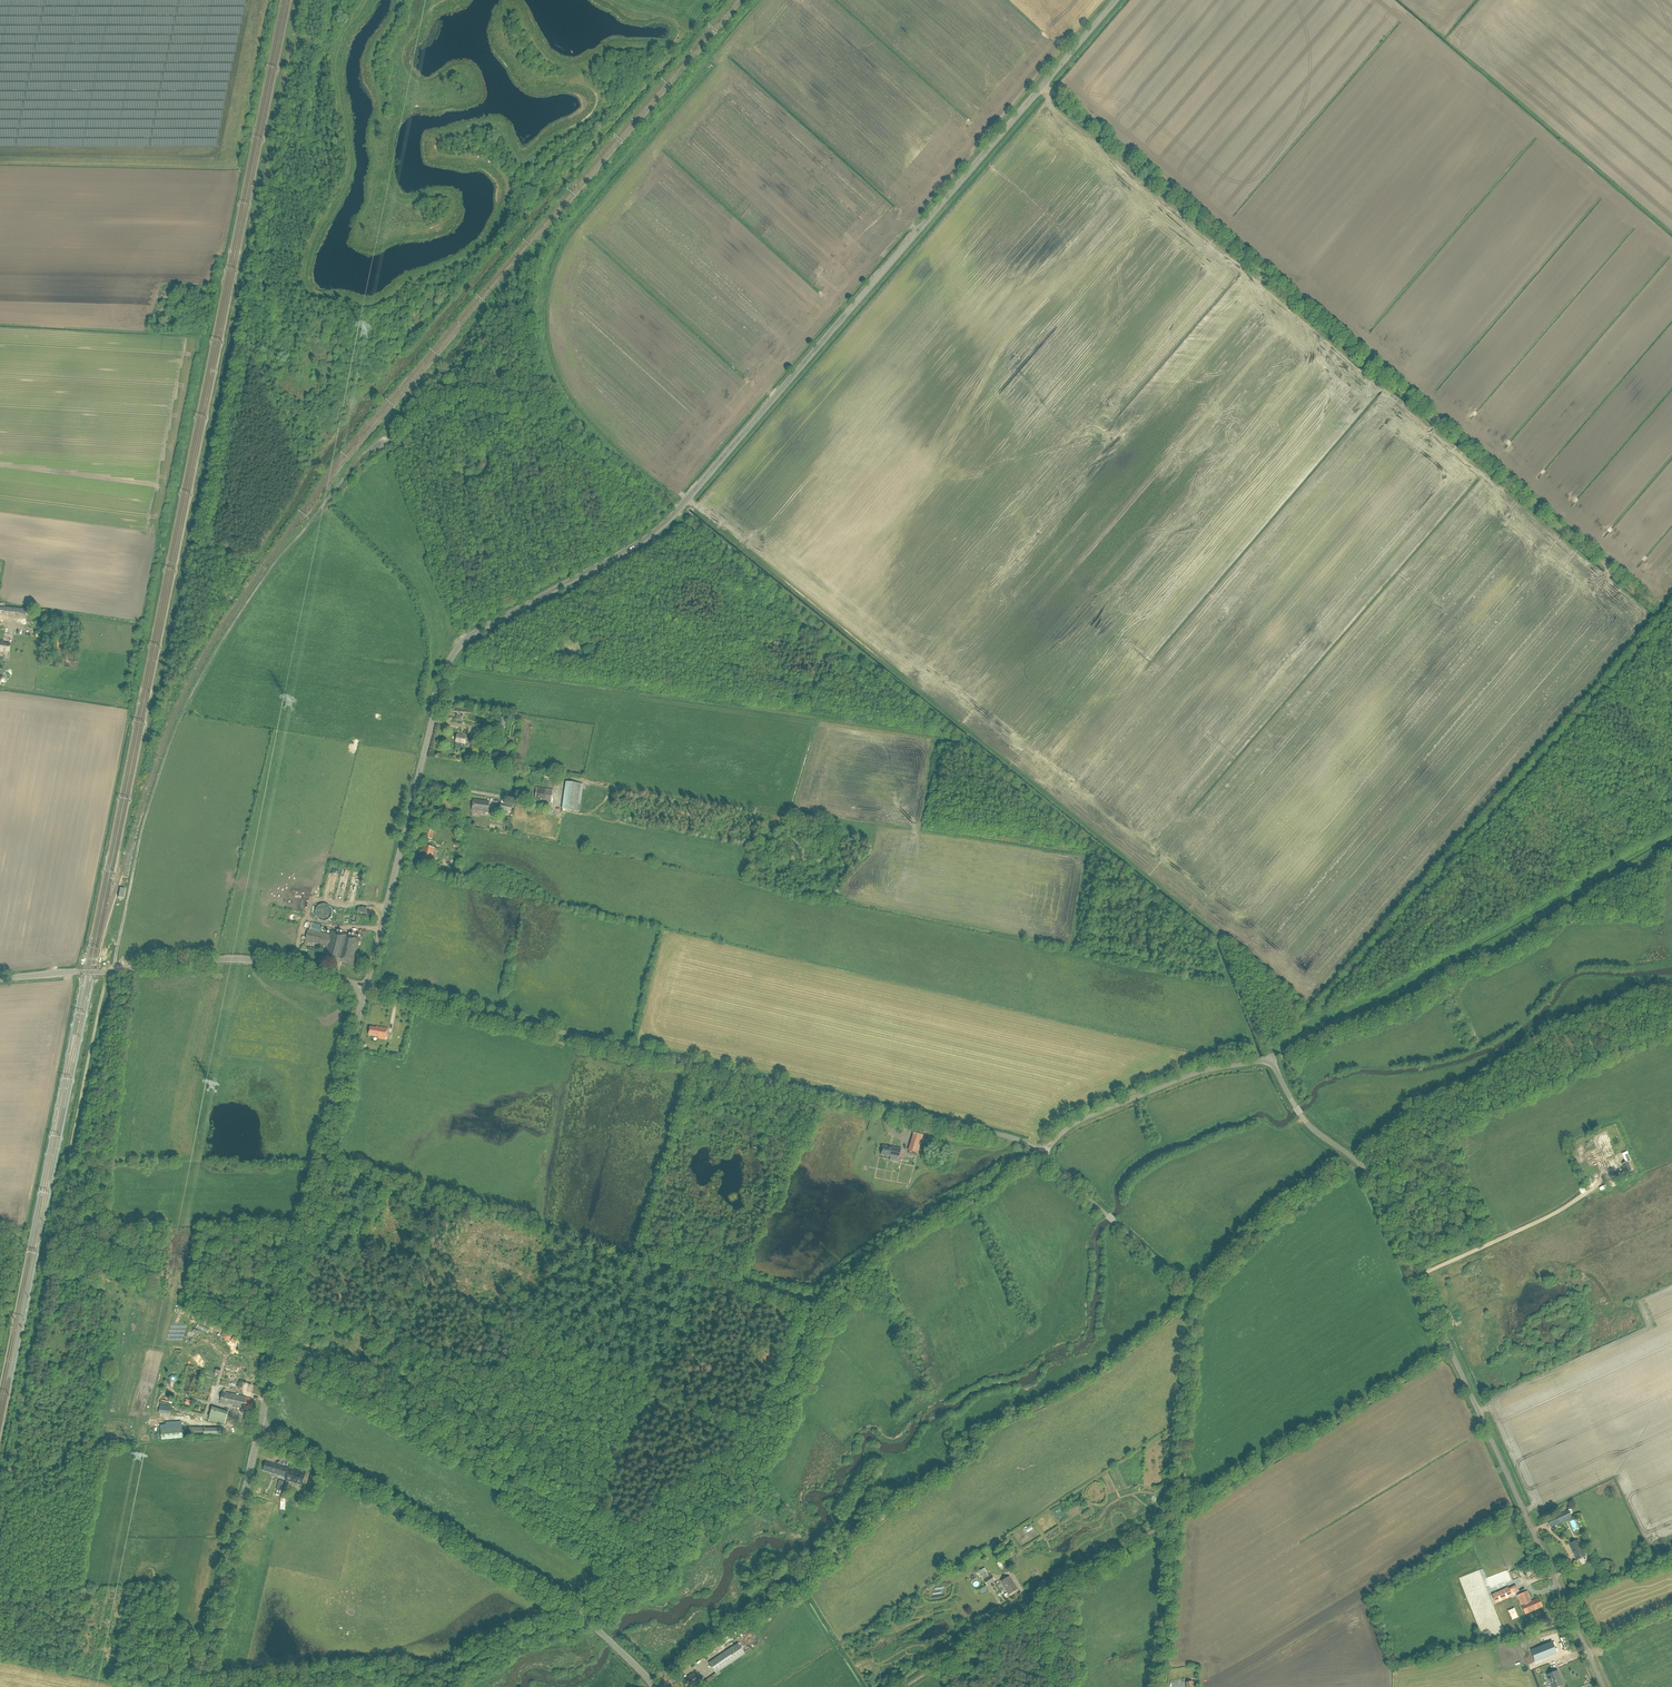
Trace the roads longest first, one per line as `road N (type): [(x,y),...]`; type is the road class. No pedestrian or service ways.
road 1 (tertiary): [(365,987),(450,657),(474,632),(670,522),(1117,0)]
road 2 (track): [(1045,85),(1660,613)]
road 3 (unclassified): [(1604,1686),(1371,1179),(1314,1130),(1269,1059)]
road 4 (unclassified): [(1042,1152),(1003,1134),(365,987)]
road 5 (tertiary): [(655,1686),(570,1609),(259,1430)]
road 6 (tertiary): [(259,1430),(365,987)]
road 7 (unclassified): [(1176,1518),(1192,1298),(1042,1152)]
road 8 (tertiary): [(365,987),(248,959),(0,979)]
road 9 (track): [(1449,1347),(1176,1518)]
road 10 (unclassified): [(904,1686),(1176,1518)]
road 11 (tertiary): [(199,1686),(259,1430)]
road 12 (unclassified): [(1042,1152),(1092,1115),(1198,1072),(1269,1059)]
road 13 (unclassified): [(1161,1686),(1176,1518)]
road 14 (track): [(1269,1059),(1219,930)]

